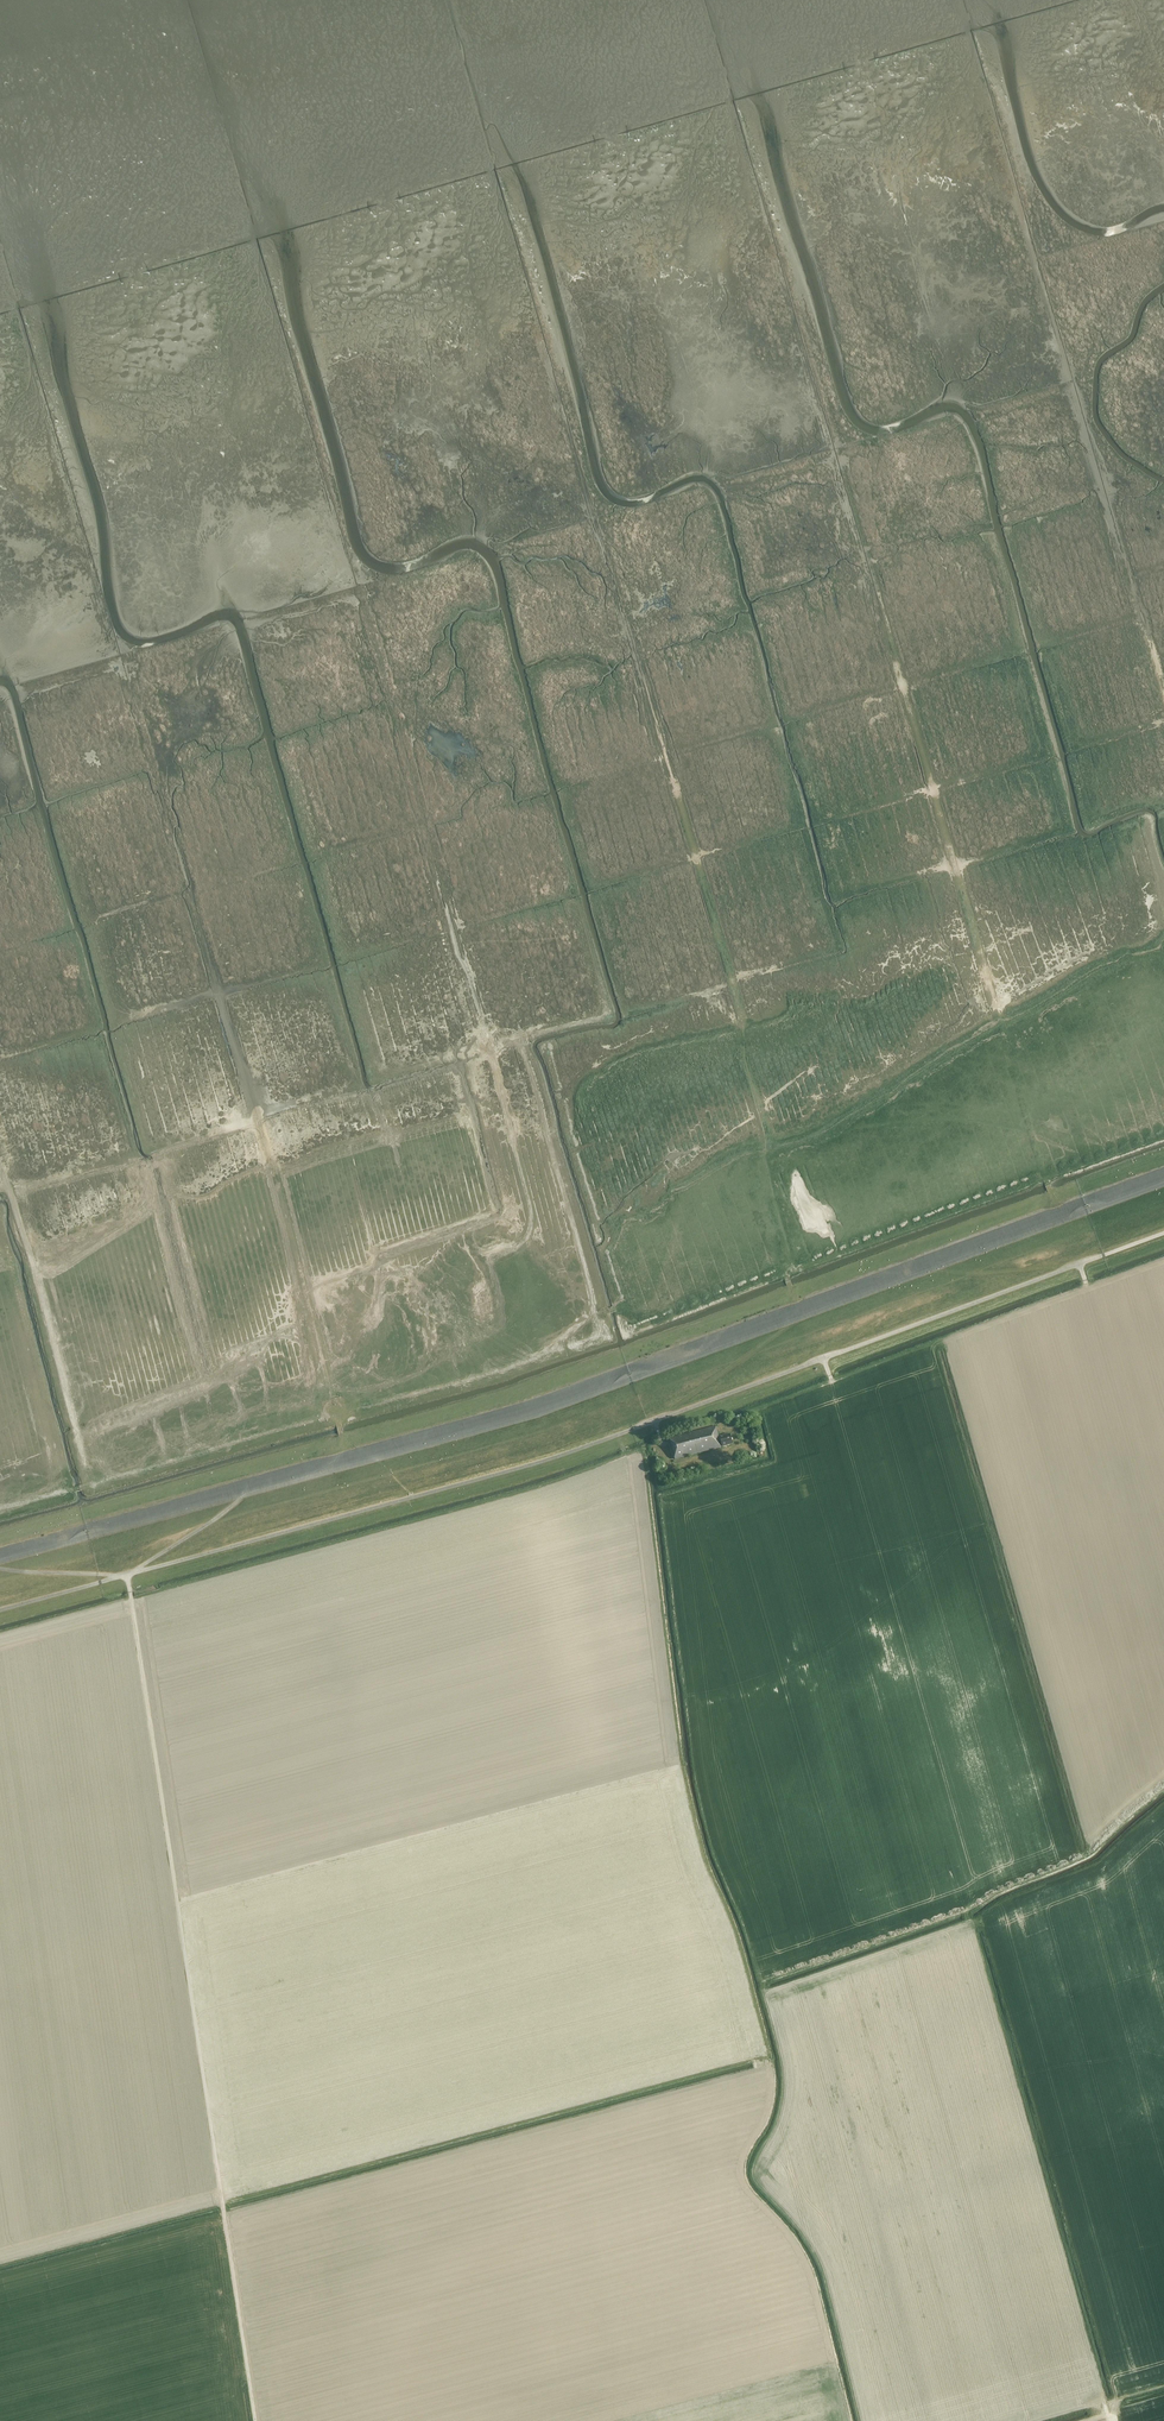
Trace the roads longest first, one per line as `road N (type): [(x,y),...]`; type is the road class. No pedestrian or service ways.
road 1 (track): [(0,1561),(540,1414),(1163,1184)]
road 2 (track): [(654,1421),(791,1322)]
road 3 (track): [(939,1267),(987,1273),(1079,1264)]
road 4 (track): [(127,1575),(0,1567)]

